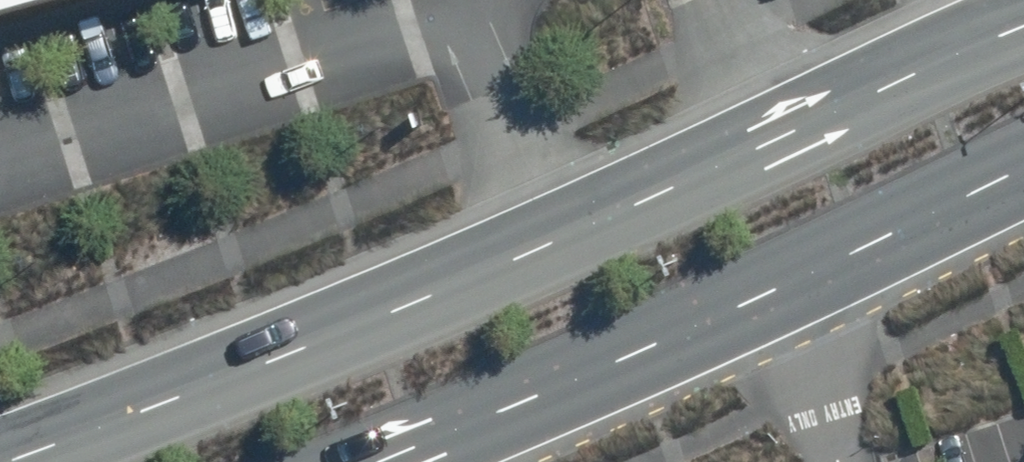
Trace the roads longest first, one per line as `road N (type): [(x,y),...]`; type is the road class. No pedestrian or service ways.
road 1 (tertiary): [(9,461),(327,339),(1023,27)]
road 2 (tertiary): [(1023,168),(775,291),(378,461)]

